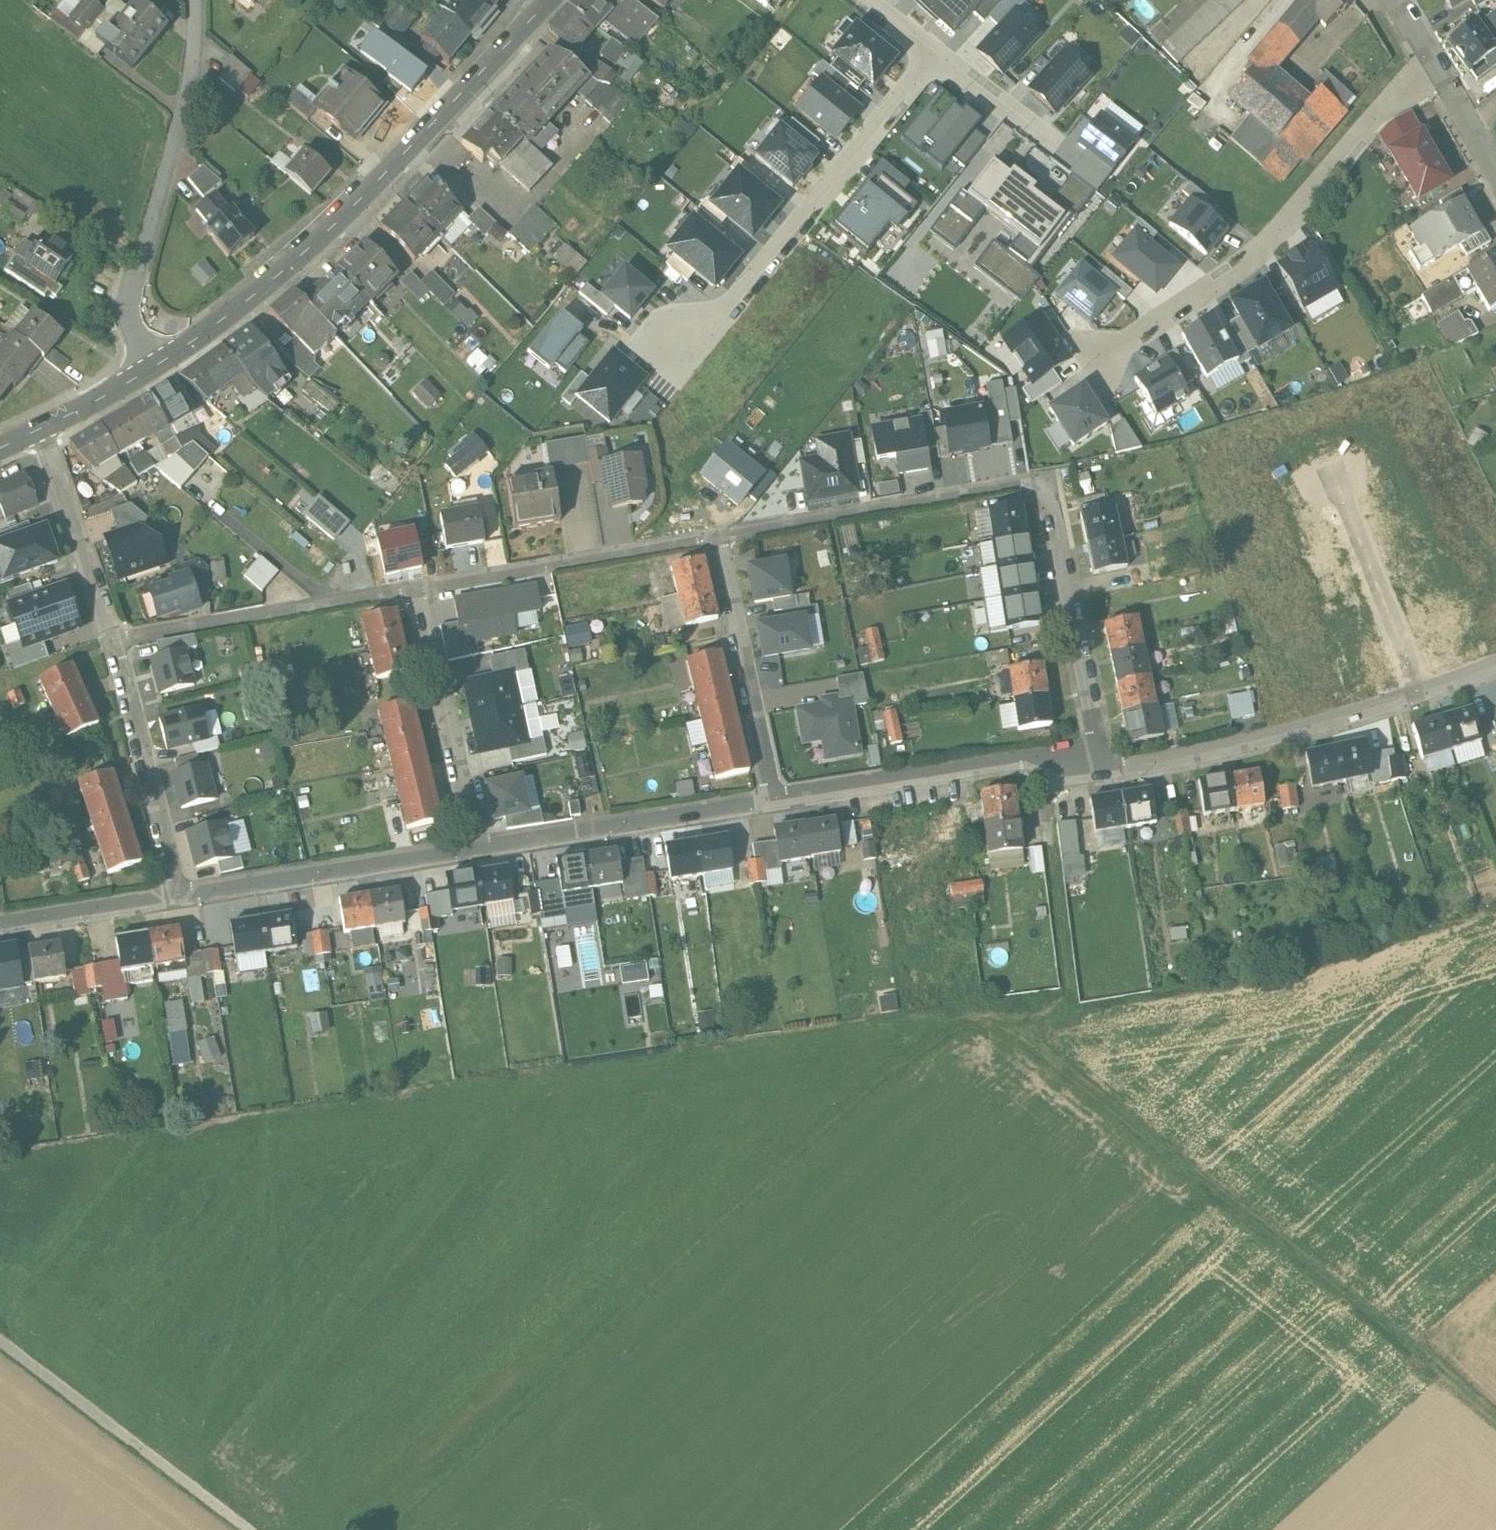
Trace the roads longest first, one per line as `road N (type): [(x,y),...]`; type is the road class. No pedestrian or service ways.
road 1 (track): [(1495,1424),(1105,1104),(985,1017),(924,1058),(391,1529)]
road 2 (secondary): [(158,362),(294,265),(548,0)]
road 3 (residential): [(1437,69),(1385,107),(1252,257),(1099,362)]
road 4 (residential): [(1103,770),(1296,732),(1495,666)]
road 5 (residential): [(935,54),(707,334),(679,343)]
road 6 (residential): [(194,0),(192,70),(130,309),(134,332),(158,362)]
road 7 (residential): [(1045,475),(714,535)]
road 8 (residential): [(772,802),(1029,766),(1103,770)]
road 9 (residential): [(418,584),(114,645)]
road 10 (track): [(0,1343),(243,1529)]
road 11 (residential): [(1045,475),(1103,770)]
road 12 (residential): [(714,535),(418,584)]
road 13 (residential): [(477,850),(772,802)]
road 14 (residential): [(184,896),(477,850)]
road 15 (residential): [(714,535),(772,802)]
road 16 (residential): [(477,850),(418,584)]
road 17 (residential): [(114,645),(184,896)]
road 18 (residential): [(40,429),(114,645)]
road 19 (track): [(985,1017),(1070,1008),(1056,876)]
road 20 (residential): [(0,924),(184,896)]
road 21 (residential): [(935,54),(1057,147)]
road 22 (secondary): [(40,429),(158,362)]

